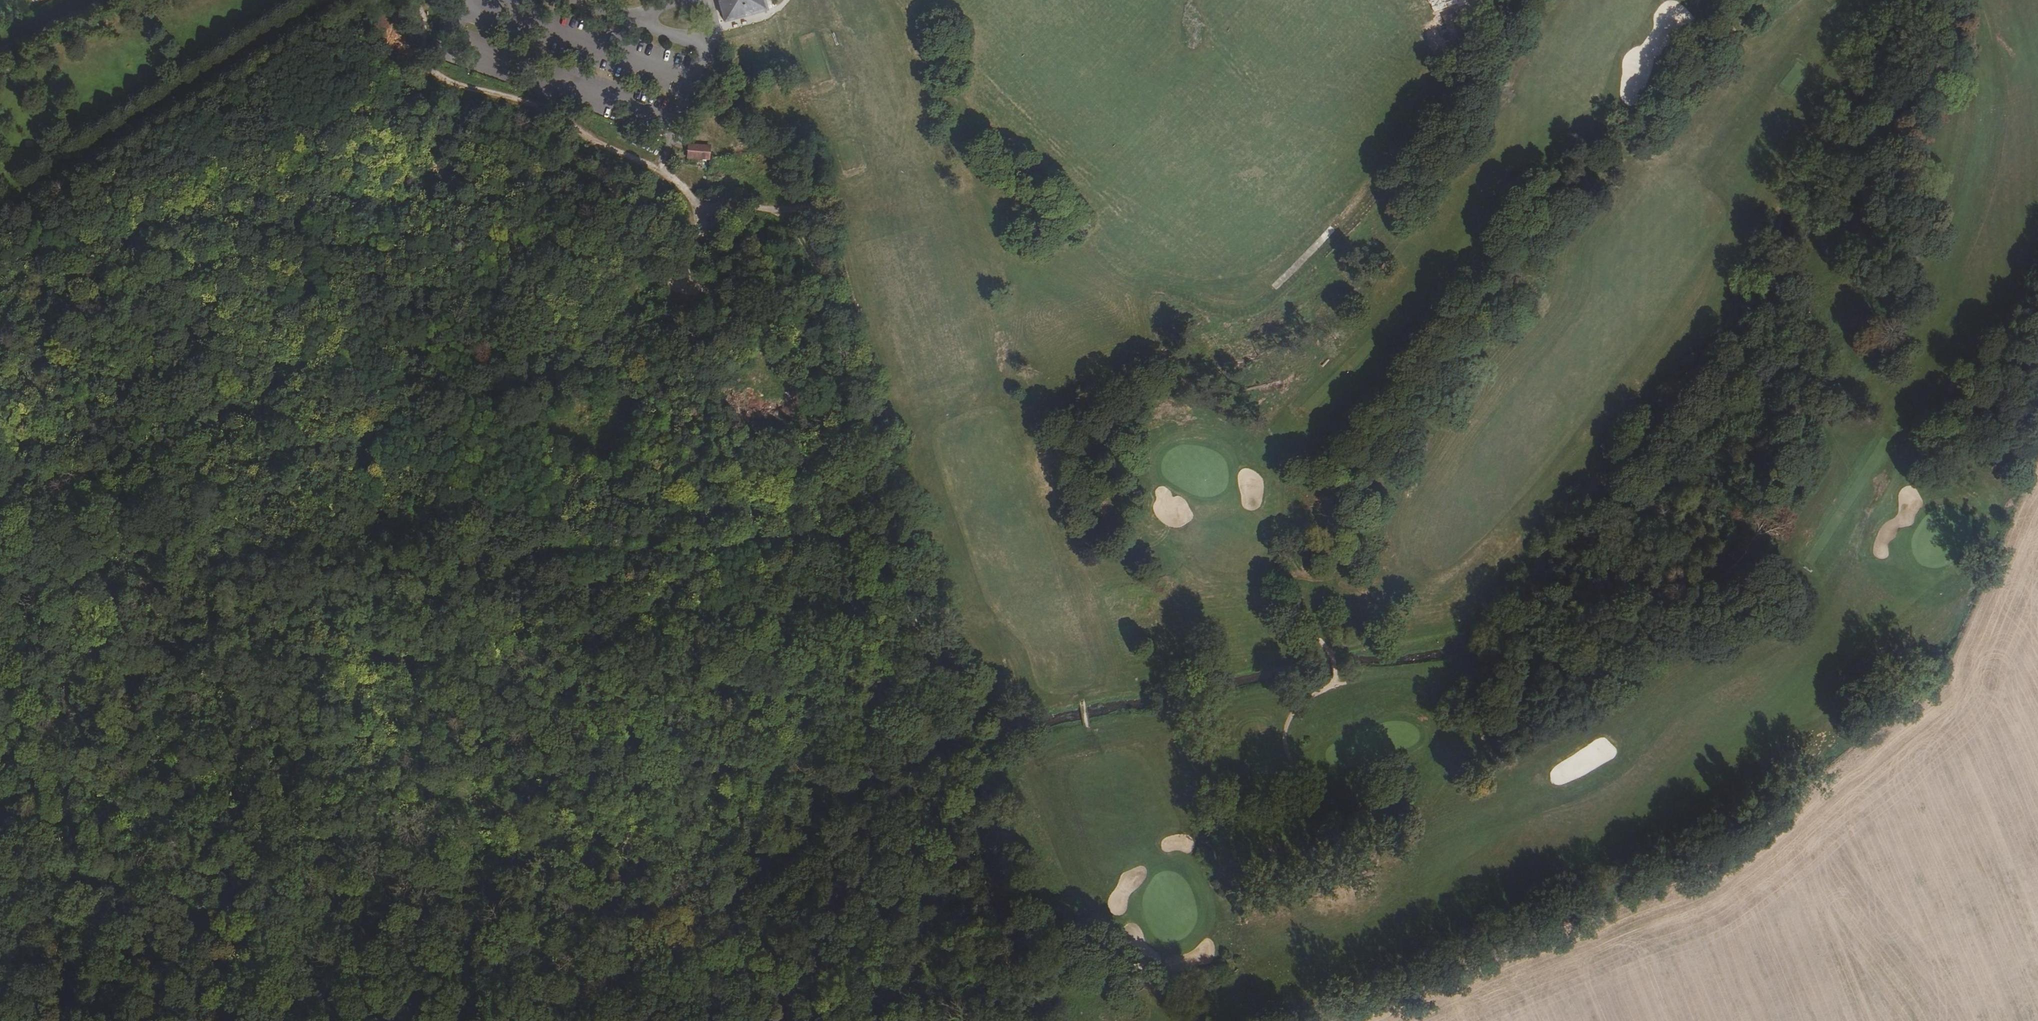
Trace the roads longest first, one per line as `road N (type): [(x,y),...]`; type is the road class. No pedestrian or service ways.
road 1 (track): [(414,0),(426,66),(446,82),(576,128),(683,182),(703,204),(805,215)]
road 2 (track): [(703,204),(680,274),(625,303),(558,377)]

